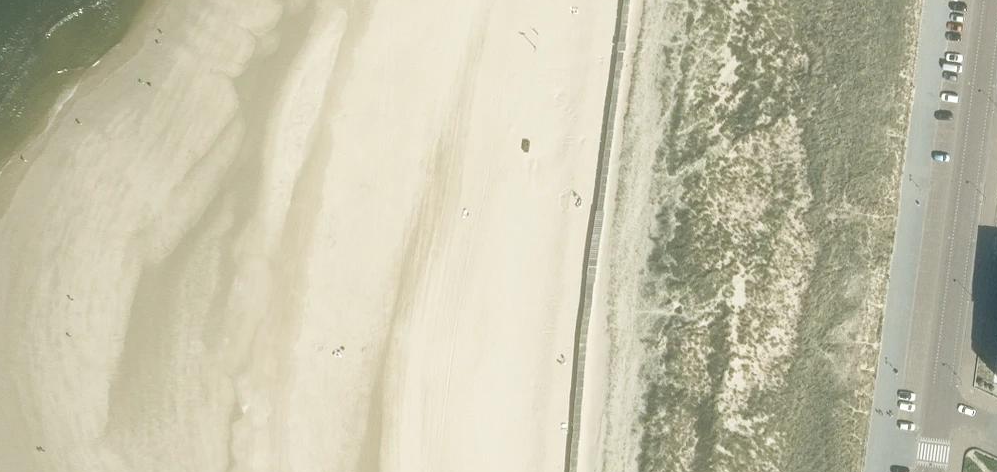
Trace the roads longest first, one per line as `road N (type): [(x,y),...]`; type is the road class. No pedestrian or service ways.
road 1 (secondary): [(942,407),(994,0)]

